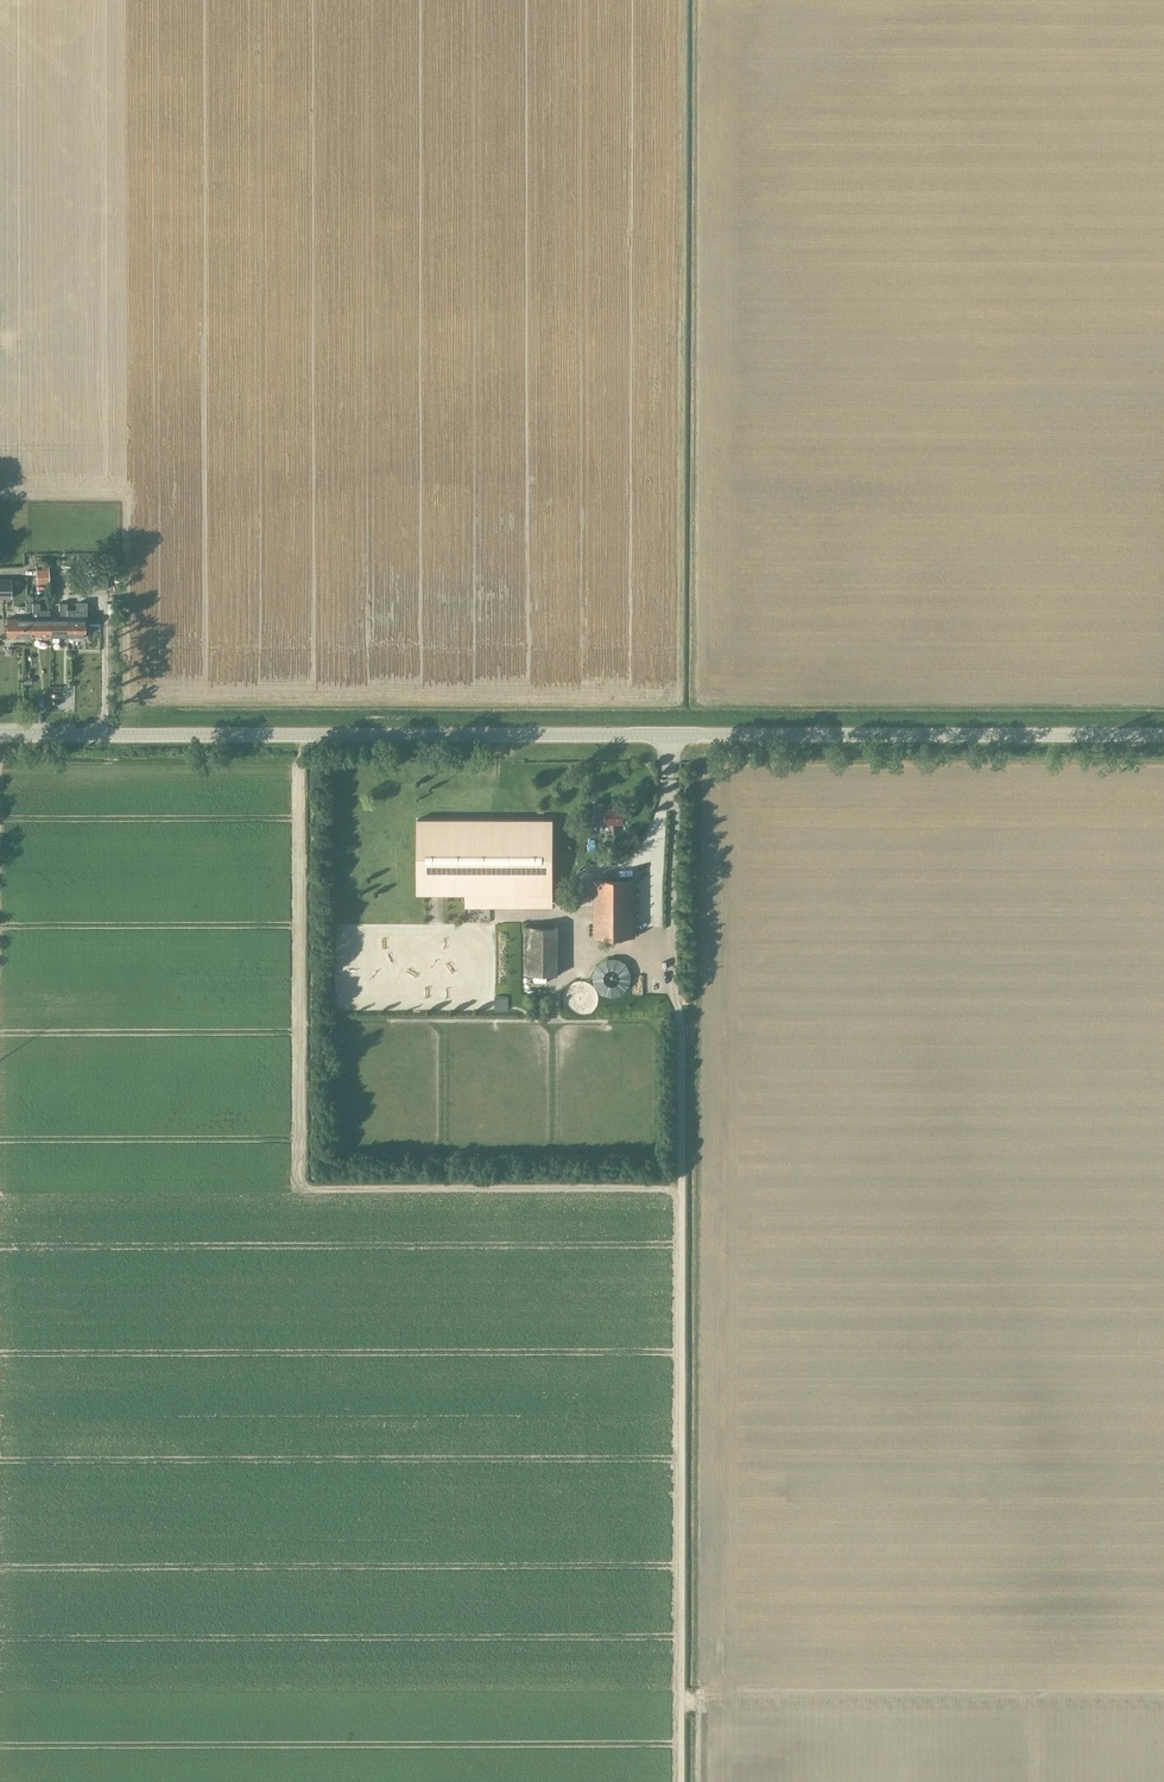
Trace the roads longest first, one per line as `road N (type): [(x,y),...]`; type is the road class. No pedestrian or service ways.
road 1 (unclassified): [(0,735),(1163,735)]

